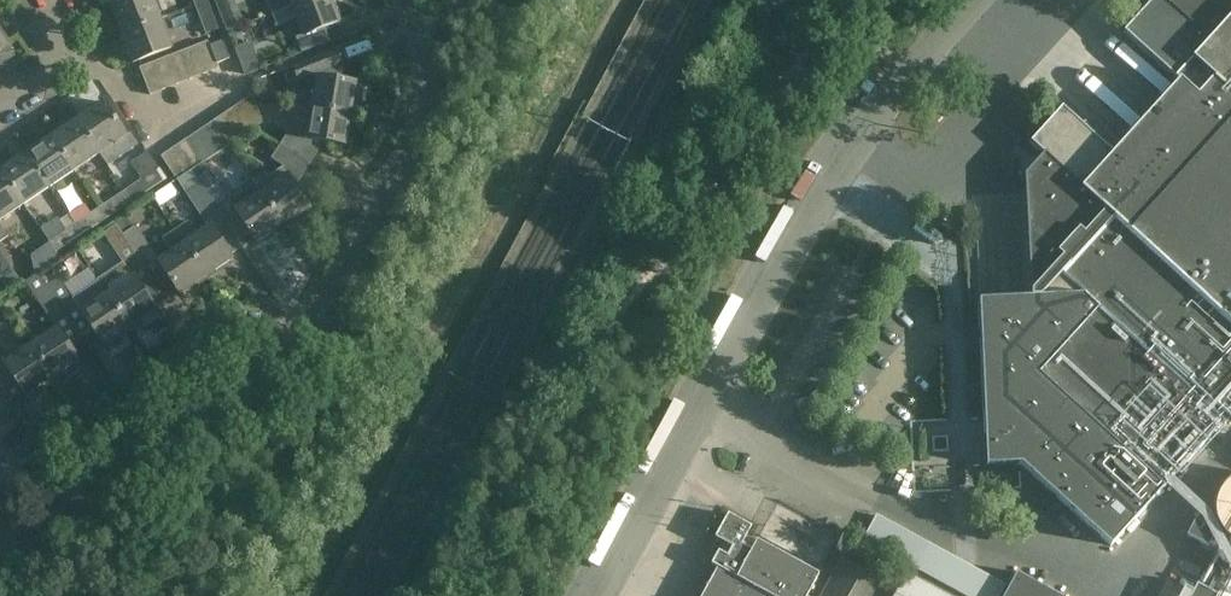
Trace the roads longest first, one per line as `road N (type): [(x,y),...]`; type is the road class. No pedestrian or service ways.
road 1 (unclassified): [(0,553),(268,375),(425,120),(430,58),(420,26)]
road 2 (unclassified): [(606,595),(914,73),(976,0)]
road 3 (residential): [(242,82),(173,129),(156,129),(78,57)]

